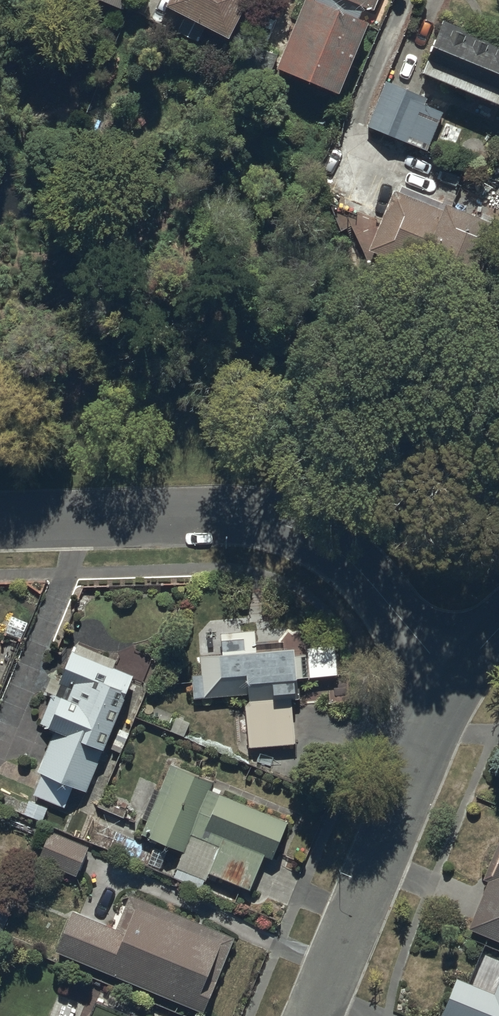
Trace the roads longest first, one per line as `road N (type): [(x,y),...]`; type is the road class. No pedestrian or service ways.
road 1 (residential): [(451,680),(373,585),(283,525),(240,517),(0,524)]
road 2 (residential): [(311,1015),(451,680)]

